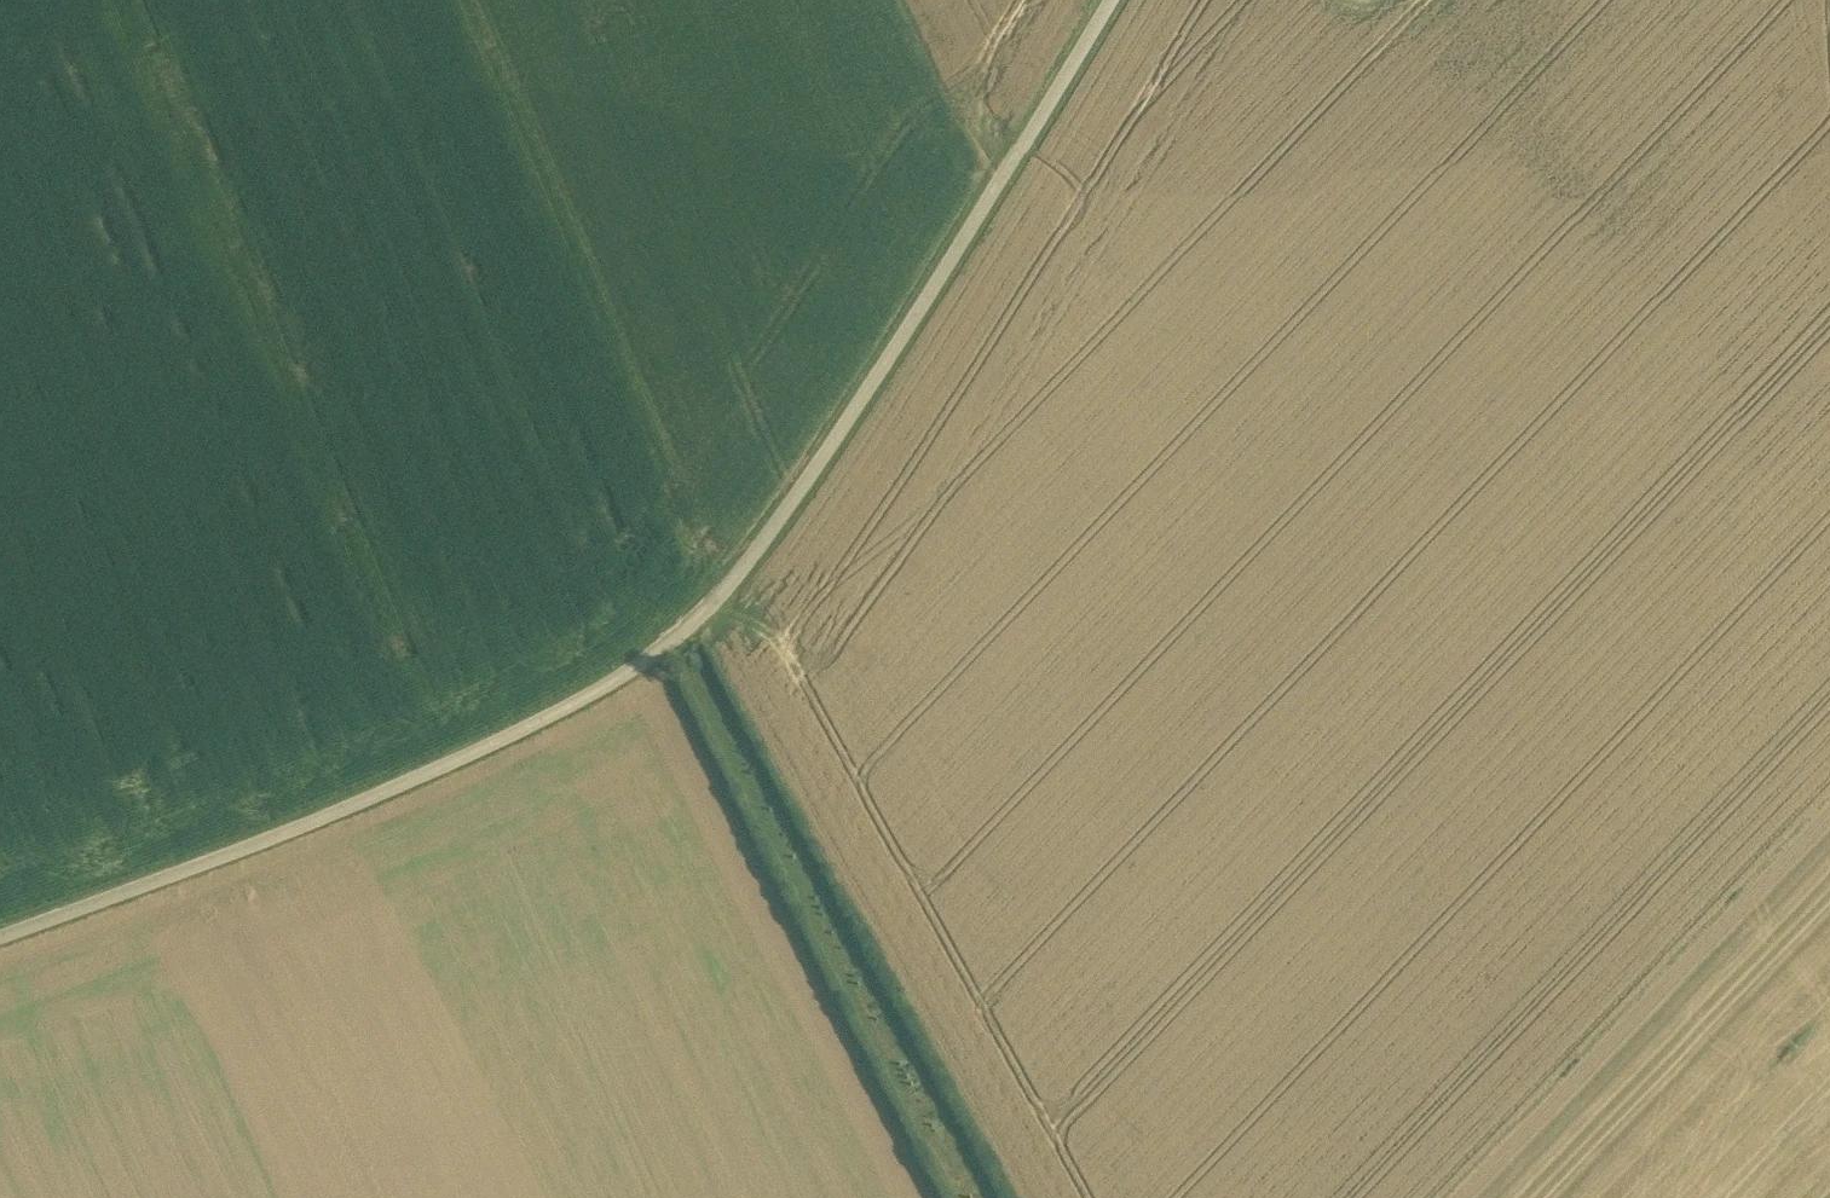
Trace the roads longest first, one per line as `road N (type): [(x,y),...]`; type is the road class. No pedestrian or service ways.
road 1 (residential): [(1115,0),(1009,185),(741,570),(669,645),(517,733),(341,810),(0,937)]

